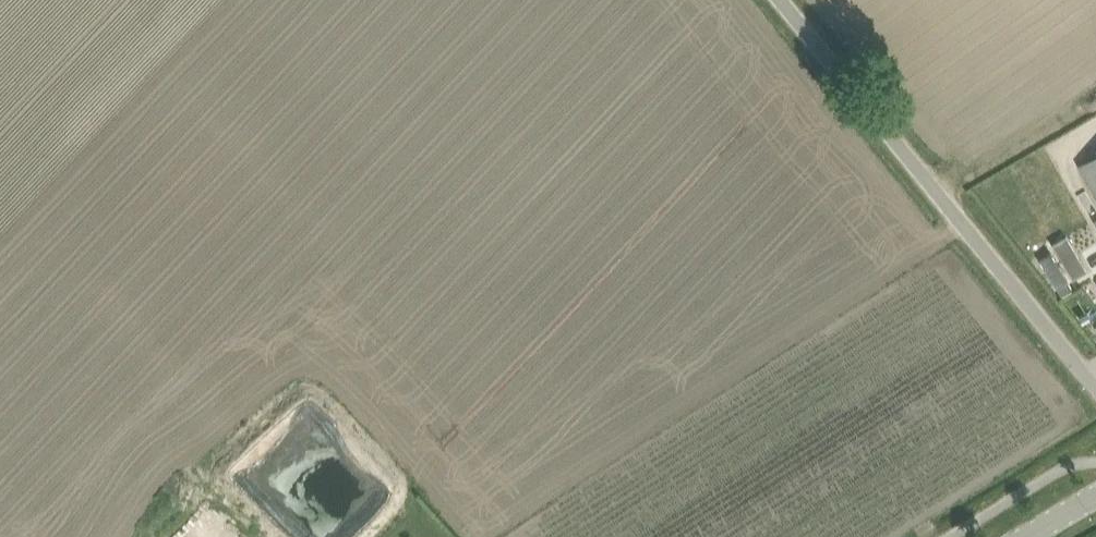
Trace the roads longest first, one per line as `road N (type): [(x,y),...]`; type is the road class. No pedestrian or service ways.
road 1 (unclassified): [(1095,390),(776,0)]

